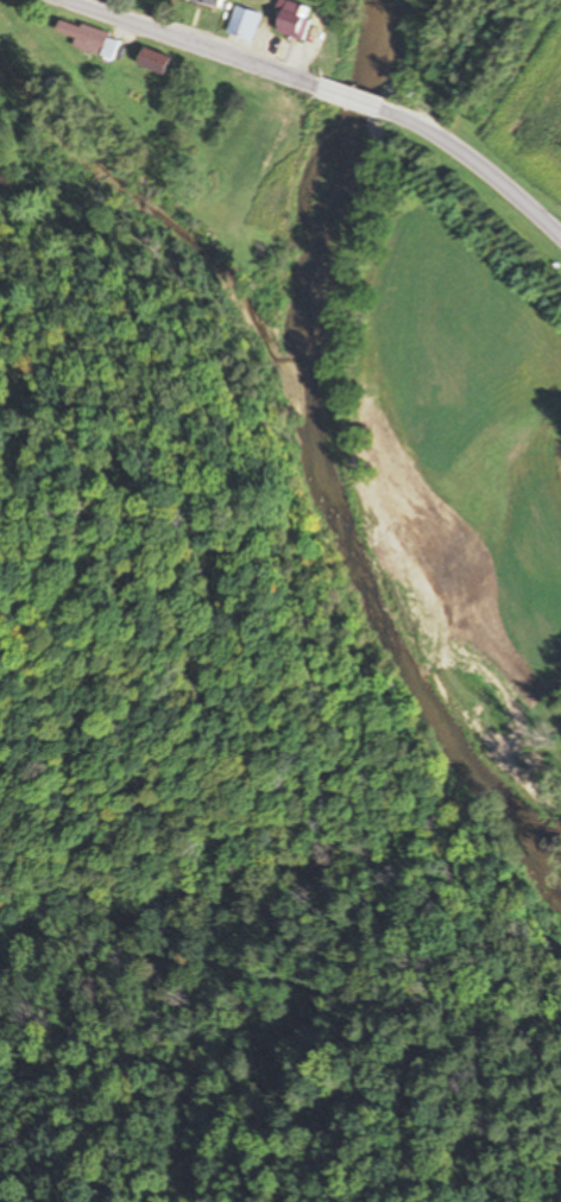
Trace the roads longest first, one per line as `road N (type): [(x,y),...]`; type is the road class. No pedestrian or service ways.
road 1 (residential): [(320,88),(61,0)]
road 2 (residential): [(560,237),(428,129),(382,109)]

